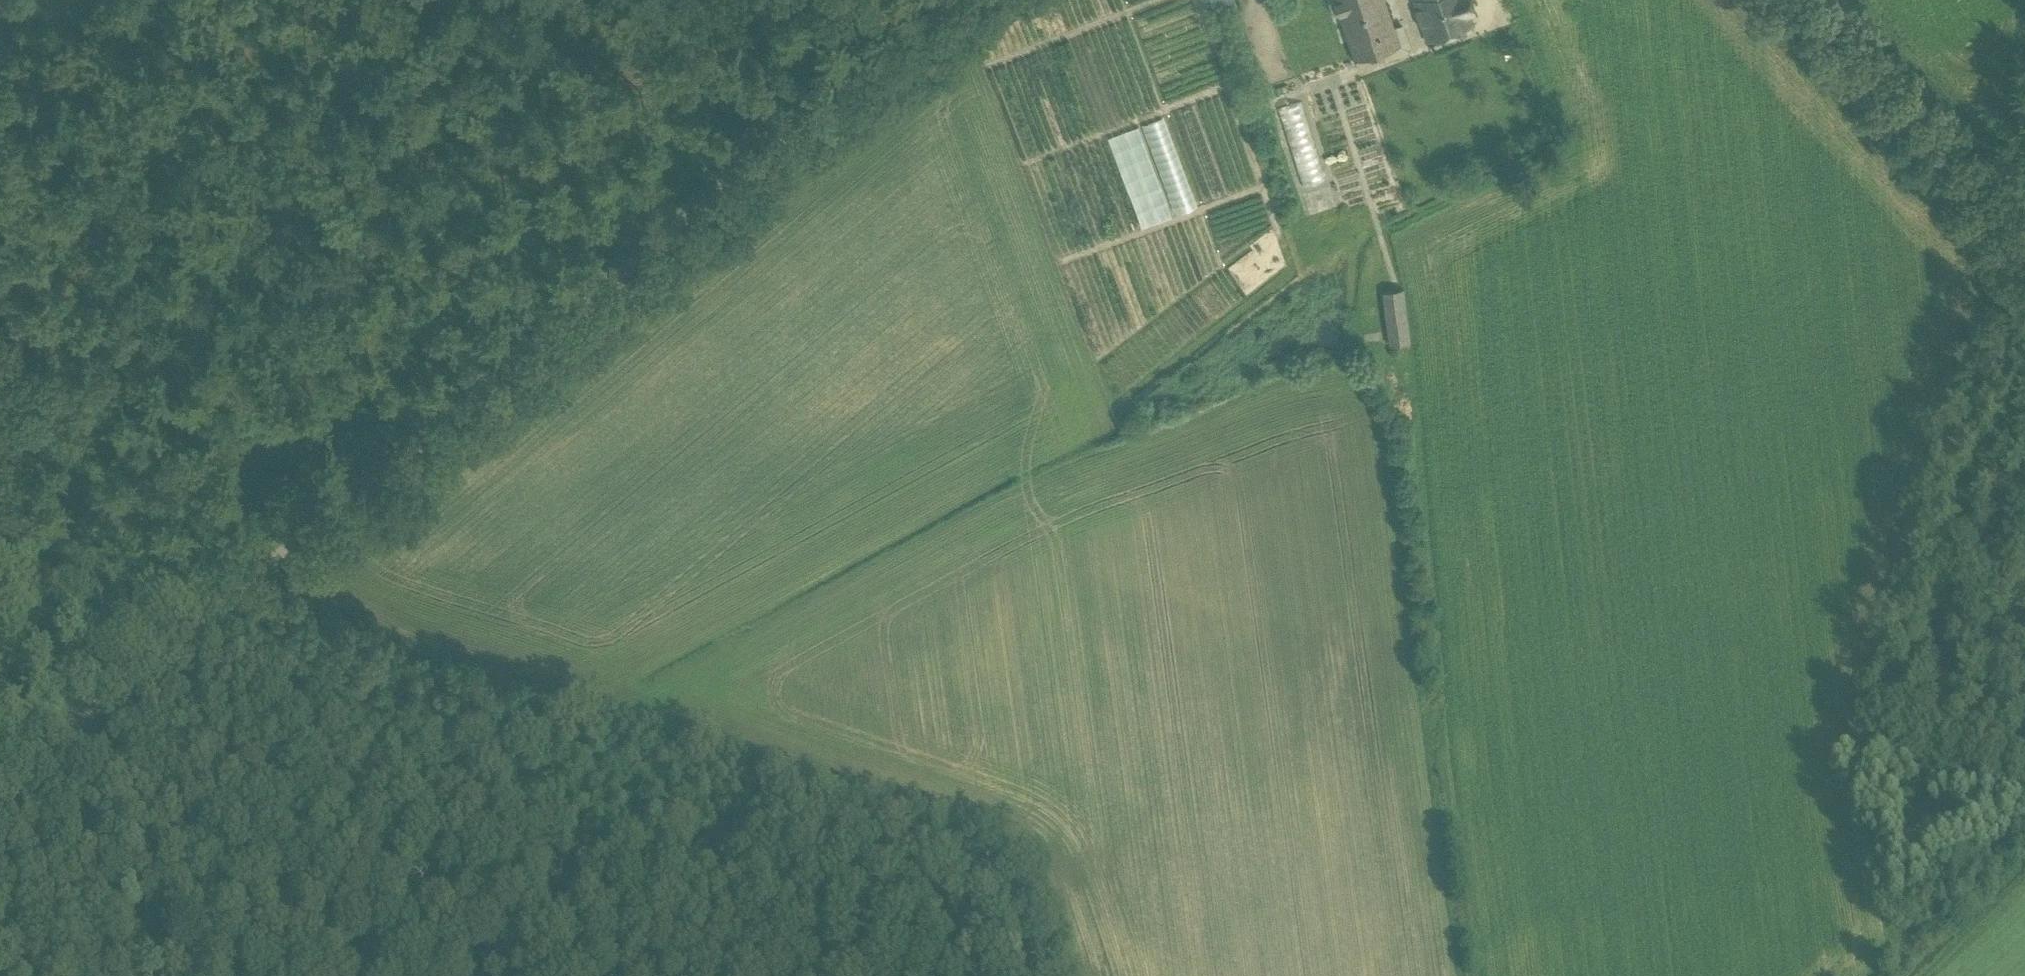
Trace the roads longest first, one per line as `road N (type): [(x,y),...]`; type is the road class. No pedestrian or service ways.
road 1 (unclassified): [(973,0),(0,793)]
road 2 (unclassified): [(2024,272),(1776,0)]
road 3 (track): [(0,938),(150,975)]

